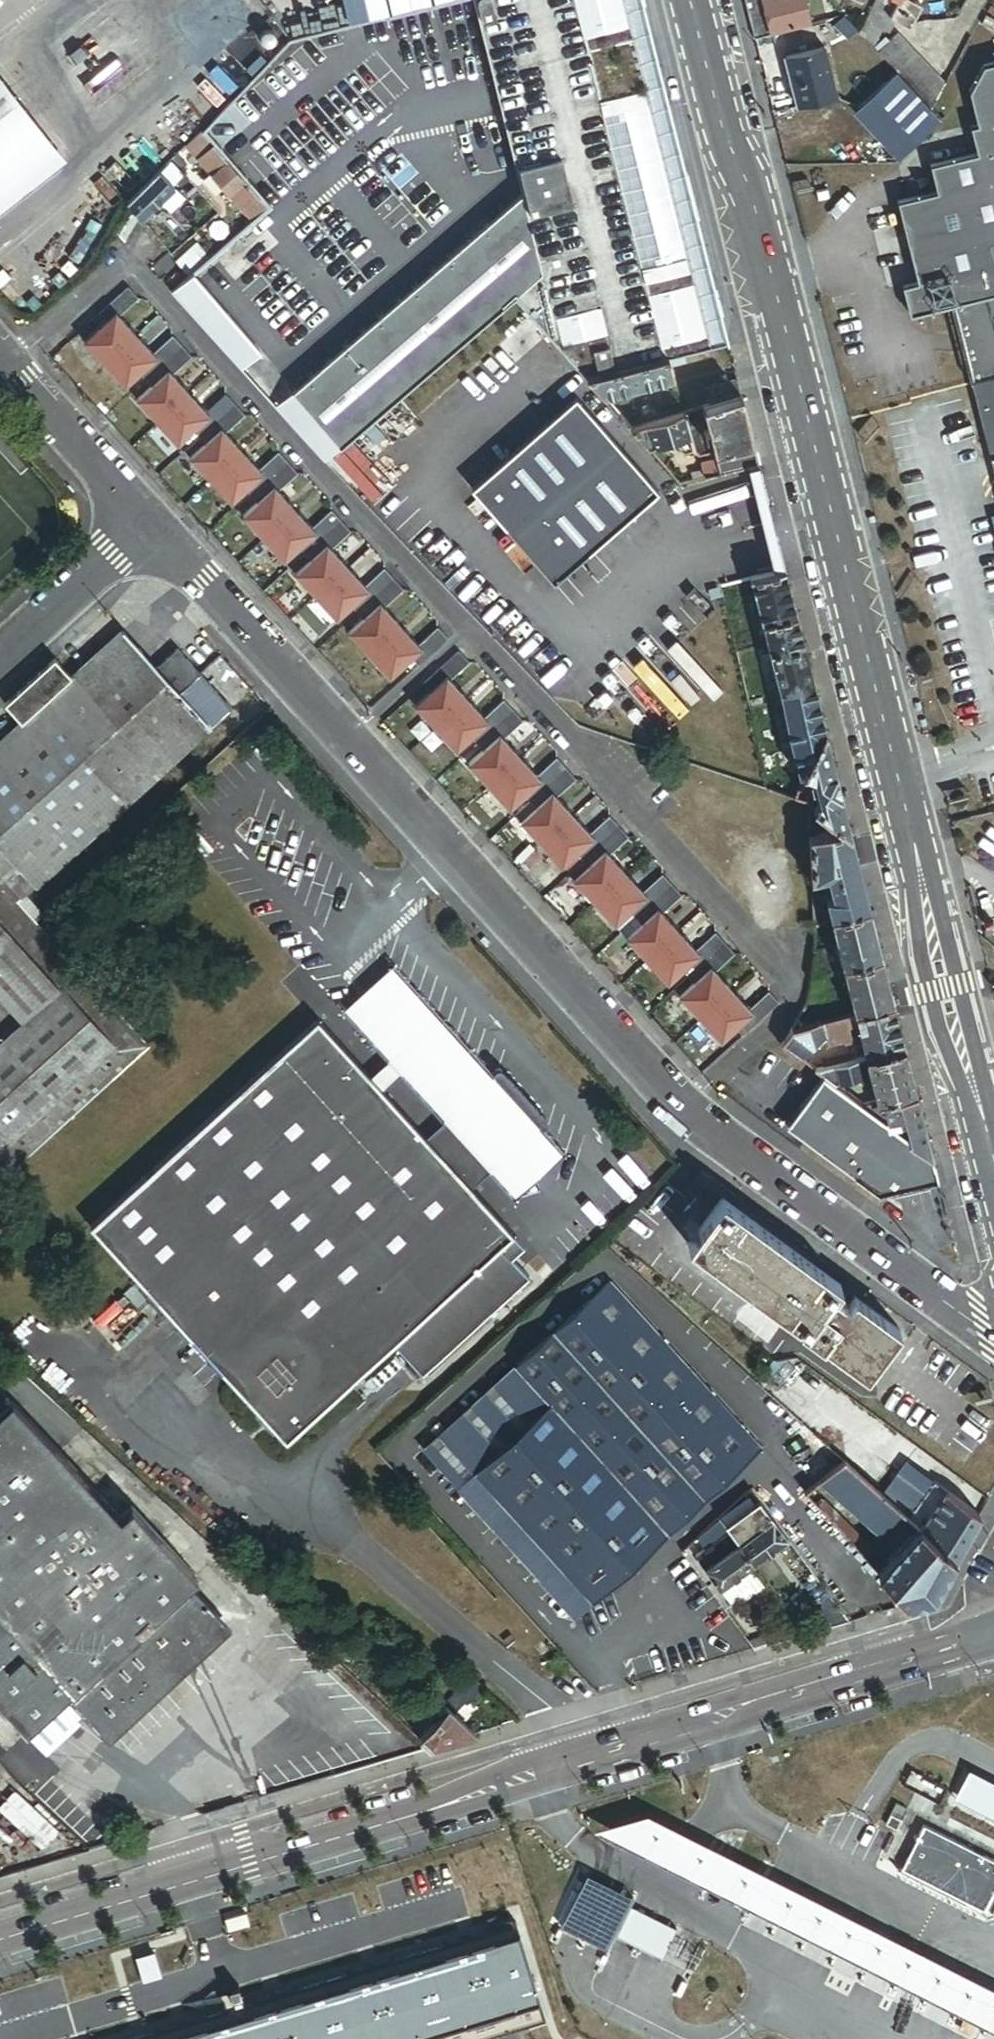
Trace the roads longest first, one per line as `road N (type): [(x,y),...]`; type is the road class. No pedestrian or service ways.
road 1 (tertiary): [(699,0),(993,1160)]
road 2 (residential): [(993,1336),(709,1120),(160,512)]
road 3 (secondary): [(0,1939),(993,1630)]
road 4 (residential): [(160,512),(0,333)]
road 5 (unclassified): [(0,660),(160,512)]

